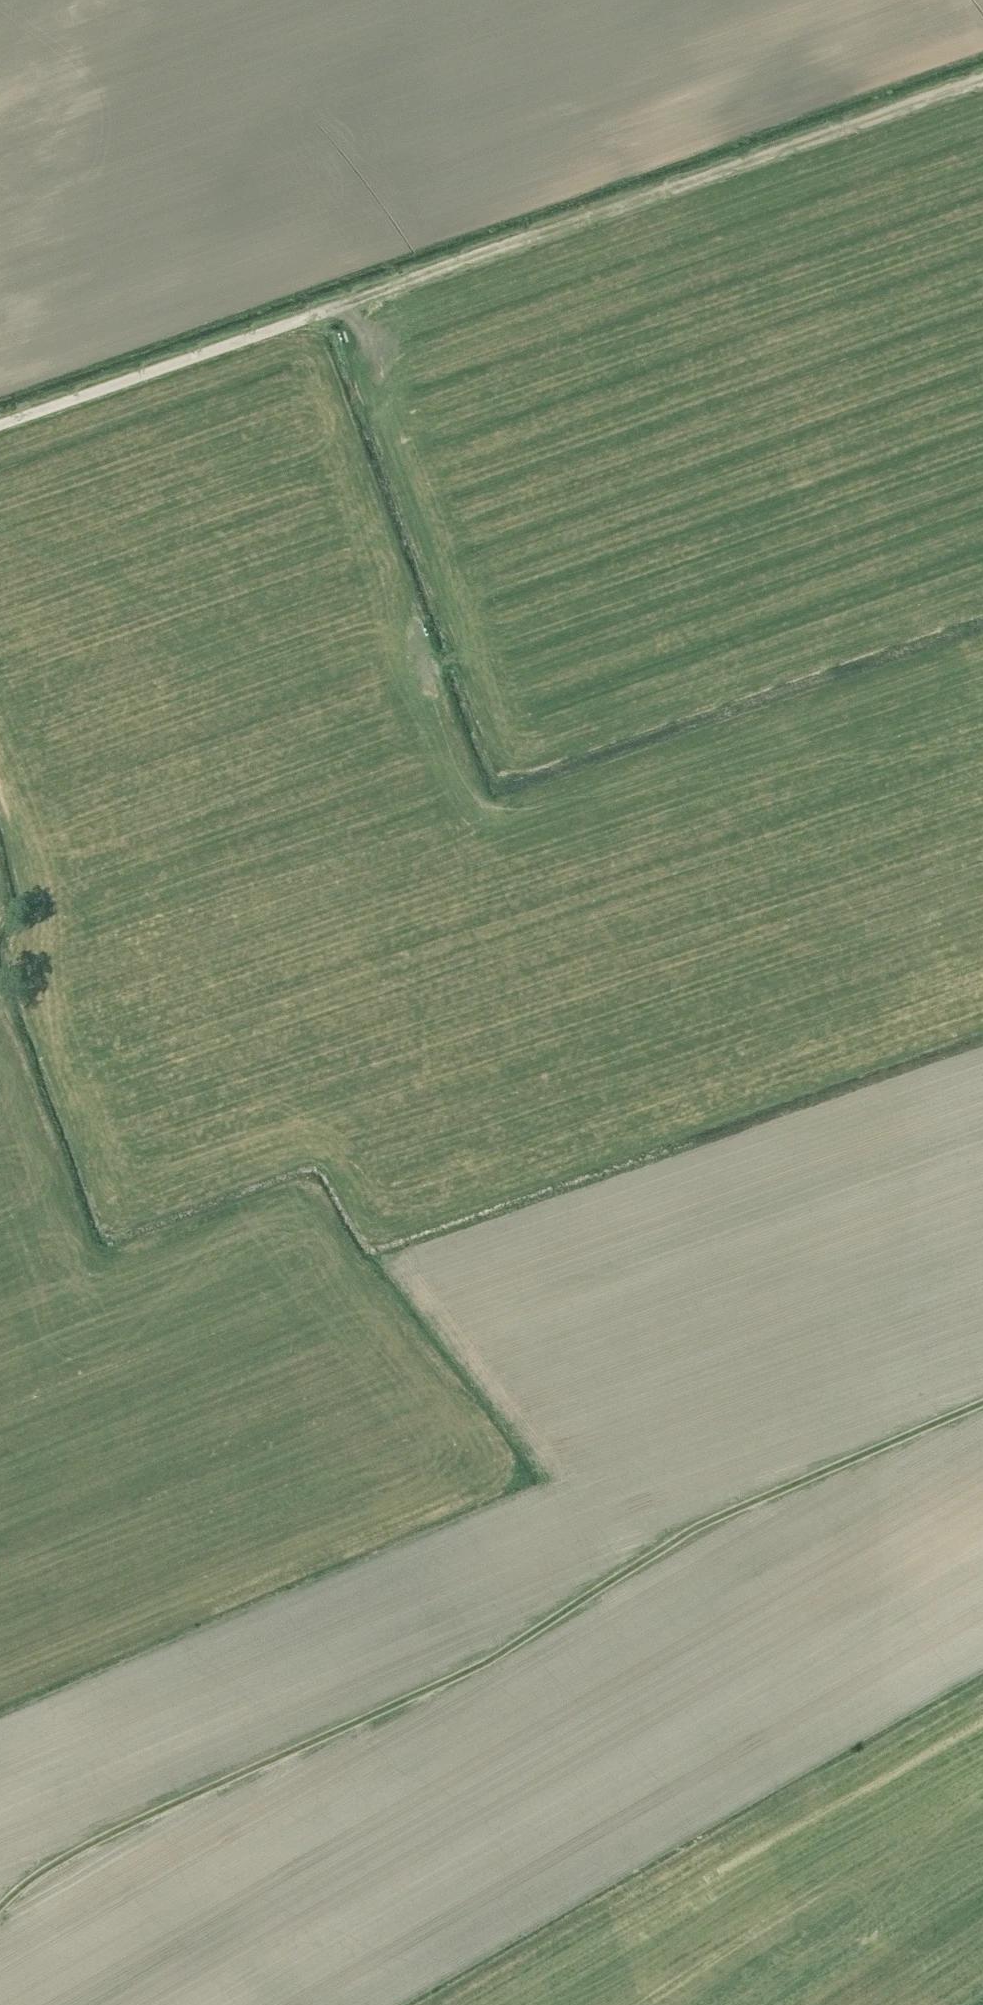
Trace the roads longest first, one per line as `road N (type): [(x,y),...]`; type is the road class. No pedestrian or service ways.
road 1 (track): [(982,1403),(699,1524),(489,1662),(123,1826),(27,1881),(0,1909)]
road 2 (track): [(317,310),(0,423)]

